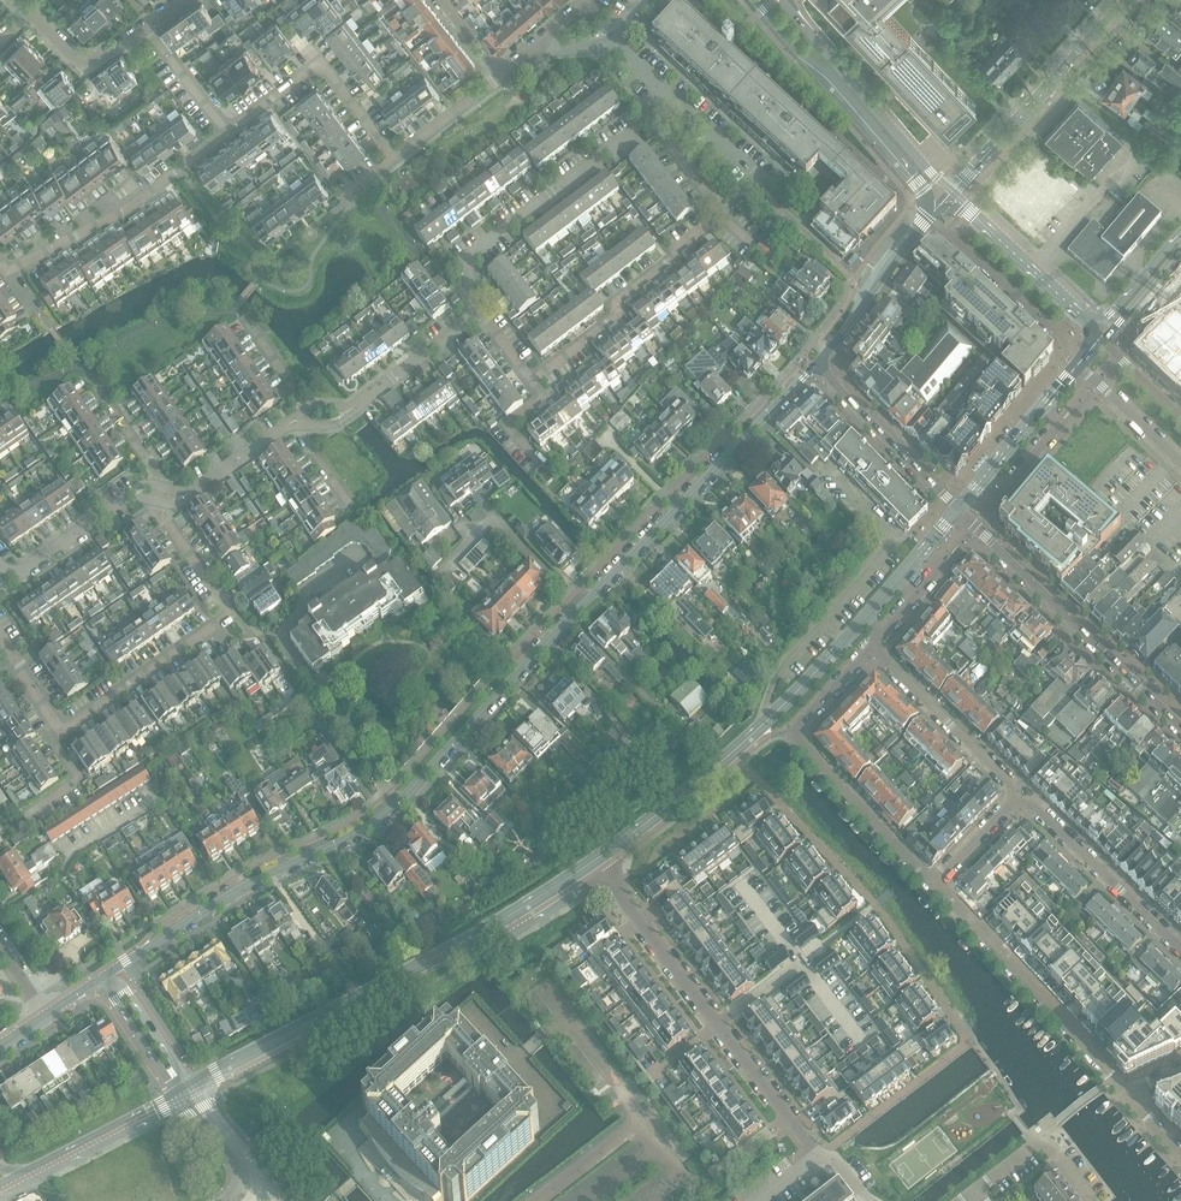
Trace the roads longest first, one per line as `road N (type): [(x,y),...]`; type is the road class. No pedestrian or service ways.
road 1 (tertiary): [(815,365),(384,816),(228,895),(108,973)]
road 2 (tertiary): [(190,1087),(485,931),(594,861)]
road 3 (tertiary): [(594,861),(734,753),(869,613)]
road 4 (residential): [(818,1152),(594,861)]
road 5 (residential): [(933,884),(791,734),(872,649)]
road 6 (tertiary): [(958,509),(1180,726)]
road 7 (residential): [(933,884),(1130,1098)]
road 8 (residential): [(651,118),(469,256),(479,313)]
road 9 (tertiary): [(755,0),(923,192),(932,213)]
road 10 (residential): [(1126,0),(951,192)]
road 11 (residential): [(7,271),(120,215),(225,135)]
road 12 (residential): [(531,380),(615,317),(619,299),(723,215)]
road 13 (tertiary): [(951,192),(780,0)]
road 14 (residential): [(225,135),(319,66),(394,156)]
road 15 (residential): [(1180,948),(1031,803),(1016,801)]
road 16 (residential): [(872,649),(1012,785),(1016,801)]
road 17 (tertiary): [(815,365),(958,509)]
road 18 (tertiary): [(0,1183),(177,1093)]
road 19 (tertiary): [(932,213),(815,365)]
road 20 (residential): [(978,222),(959,243),(1055,329),(1075,314)]
road 21 (residential): [(723,215),(763,180),(672,98)]
road 22 (residential): [(479,313),(355,408)]
road 23 (residential): [(62,731),(189,642)]
road 24 (residential): [(135,493),(8,580)]
road 25 (residential): [(277,255),(394,156)]
road 26 (residential): [(30,14),(87,68),(146,28)]
road 27 (residential): [(190,1087),(108,973)]
road 28 (residential): [(108,973),(115,1001),(177,1093)]
road 29 (residential): [(1077,367),(1180,461)]
road 30 (tertiary): [(1180,232),(1117,307),(1081,318)]
road 31 (tertiary): [(1075,314),(978,222)]
road 32 (residential): [(158,487),(87,374)]
road 33 (residential): [(225,135),(146,28)]
road 34 (residential): [(980,482),(1012,481),(1057,426),(1050,397)]
road 35 (residential): [(293,421),(183,495)]
road 36 (residential): [(394,156),(500,78)]
road 37 (residential): [(229,613),(160,501)]
road 38 (residential): [(872,649),(935,573),(928,544)]
road 39 (residential): [(723,215),(651,118)]

